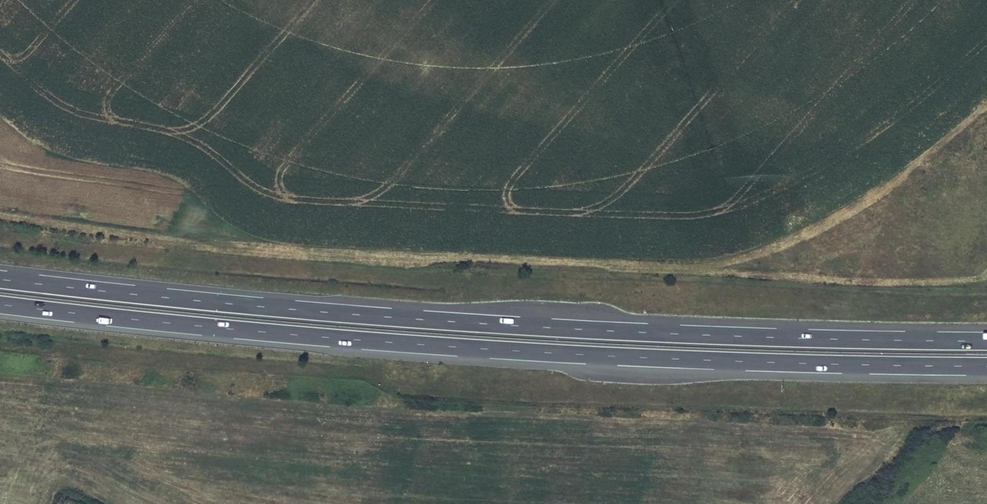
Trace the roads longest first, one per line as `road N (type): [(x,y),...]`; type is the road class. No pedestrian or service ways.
road 1 (trunk): [(0,303),(467,347),(986,366)]
road 2 (trunk): [(986,341),(462,323),(0,279)]

